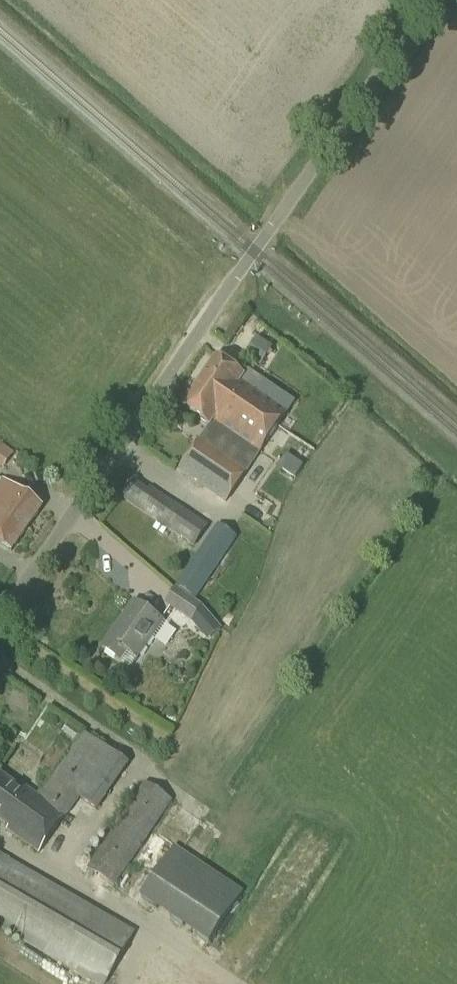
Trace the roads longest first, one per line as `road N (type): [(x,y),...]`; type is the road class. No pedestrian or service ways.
road 1 (unclassified): [(0,617),(432,0)]

